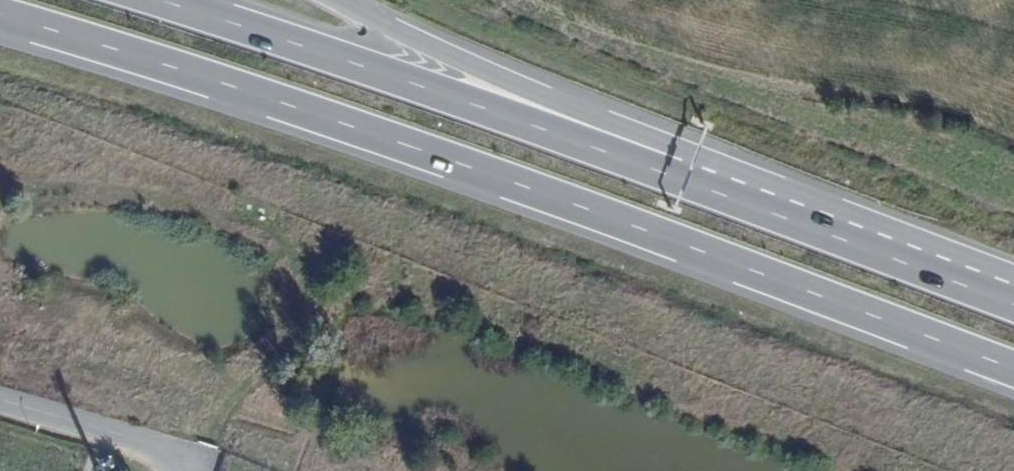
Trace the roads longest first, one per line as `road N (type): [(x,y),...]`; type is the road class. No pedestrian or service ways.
road 1 (trunk): [(0,18),(470,167),(1013,368)]
road 2 (trunk): [(685,181),(155,0)]
road 3 (trunk): [(685,181),(606,125),(340,0)]
road 4 (trunk): [(1013,301),(685,181)]

